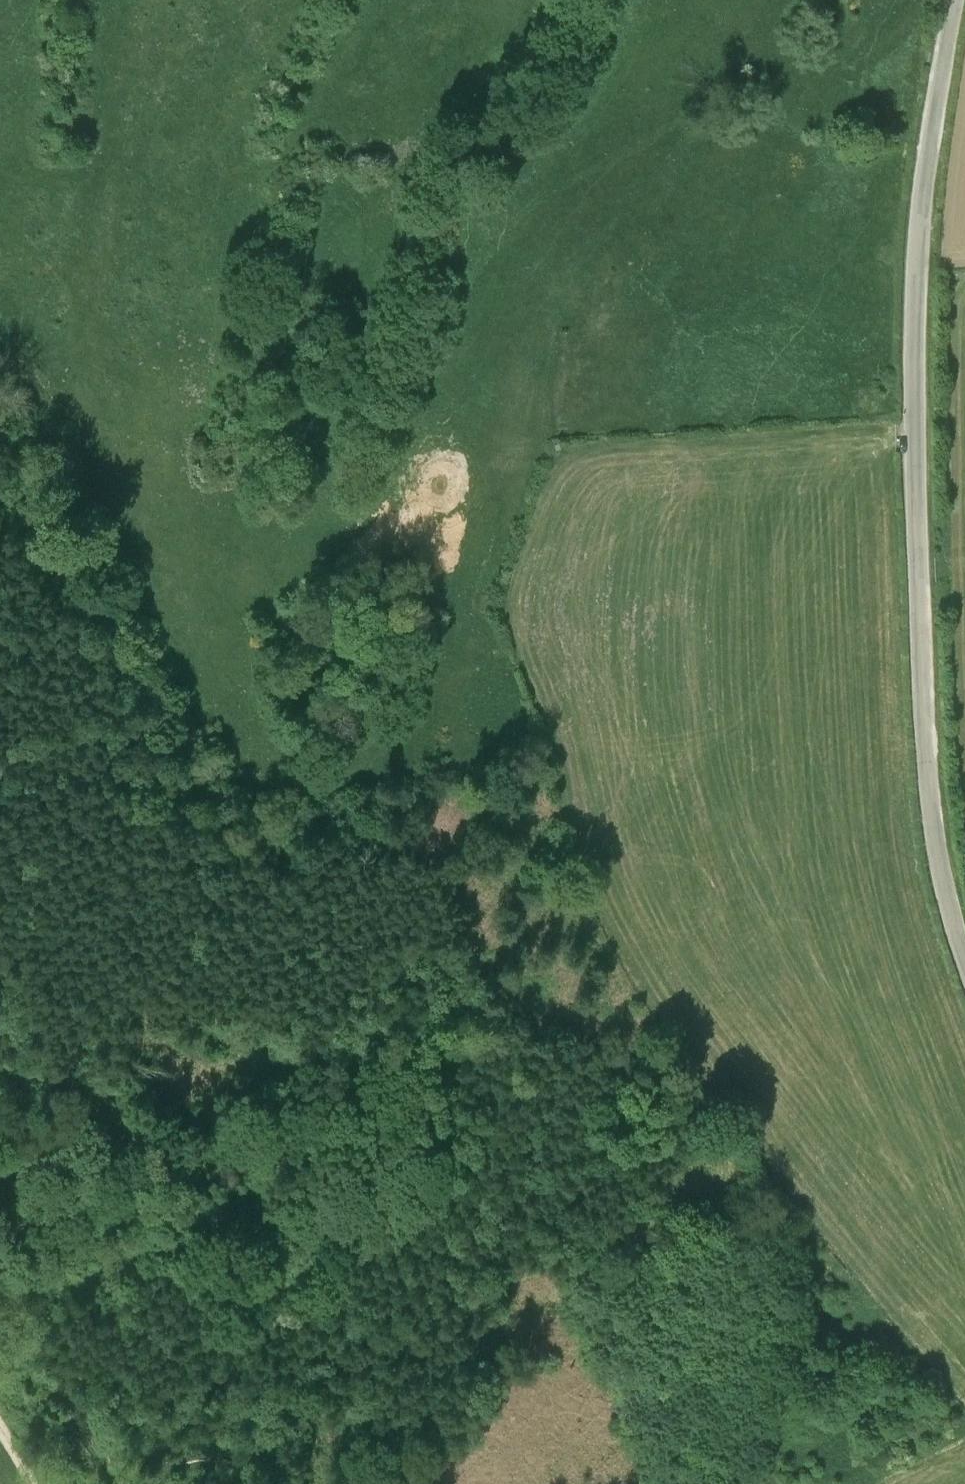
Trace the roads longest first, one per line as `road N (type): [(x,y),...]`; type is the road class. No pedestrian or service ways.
road 1 (unclassified): [(964,954),(937,848),(927,767),(913,382),(922,212),(955,0)]

